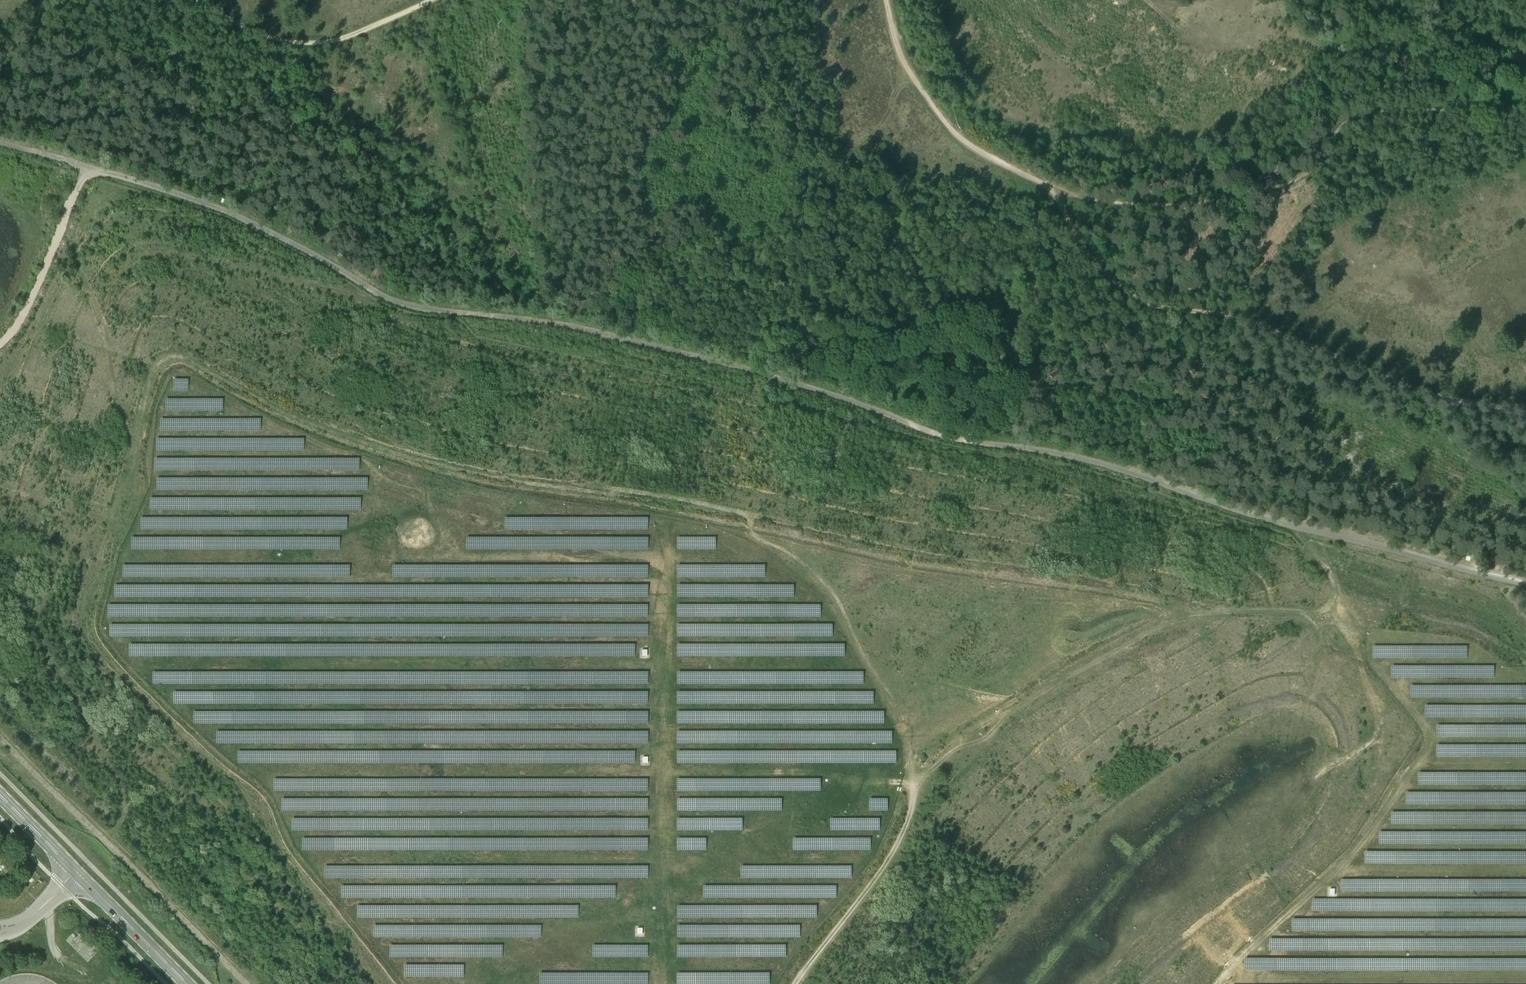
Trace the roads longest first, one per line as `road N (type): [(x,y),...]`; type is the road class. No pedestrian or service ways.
road 1 (track): [(1525,413),(1431,394),(1232,314),(1119,287),(1102,274),(1054,191)]
road 2 (track): [(1054,191),(978,150),(906,73),(890,0)]
road 3 (tertiary): [(187,983),(0,795)]
road 4 (track): [(423,0),(342,35),(291,40),(196,0)]
road 5 (track): [(57,237),(32,298),(0,342)]

